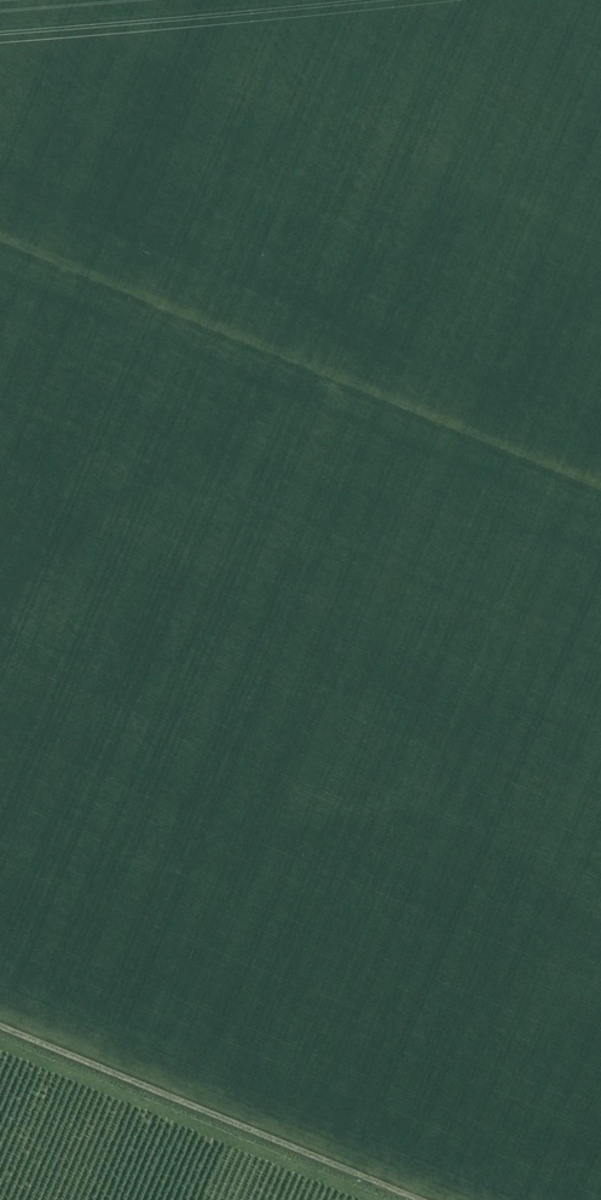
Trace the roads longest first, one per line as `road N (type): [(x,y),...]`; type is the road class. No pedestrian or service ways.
road 1 (track): [(600,485),(0,234)]

